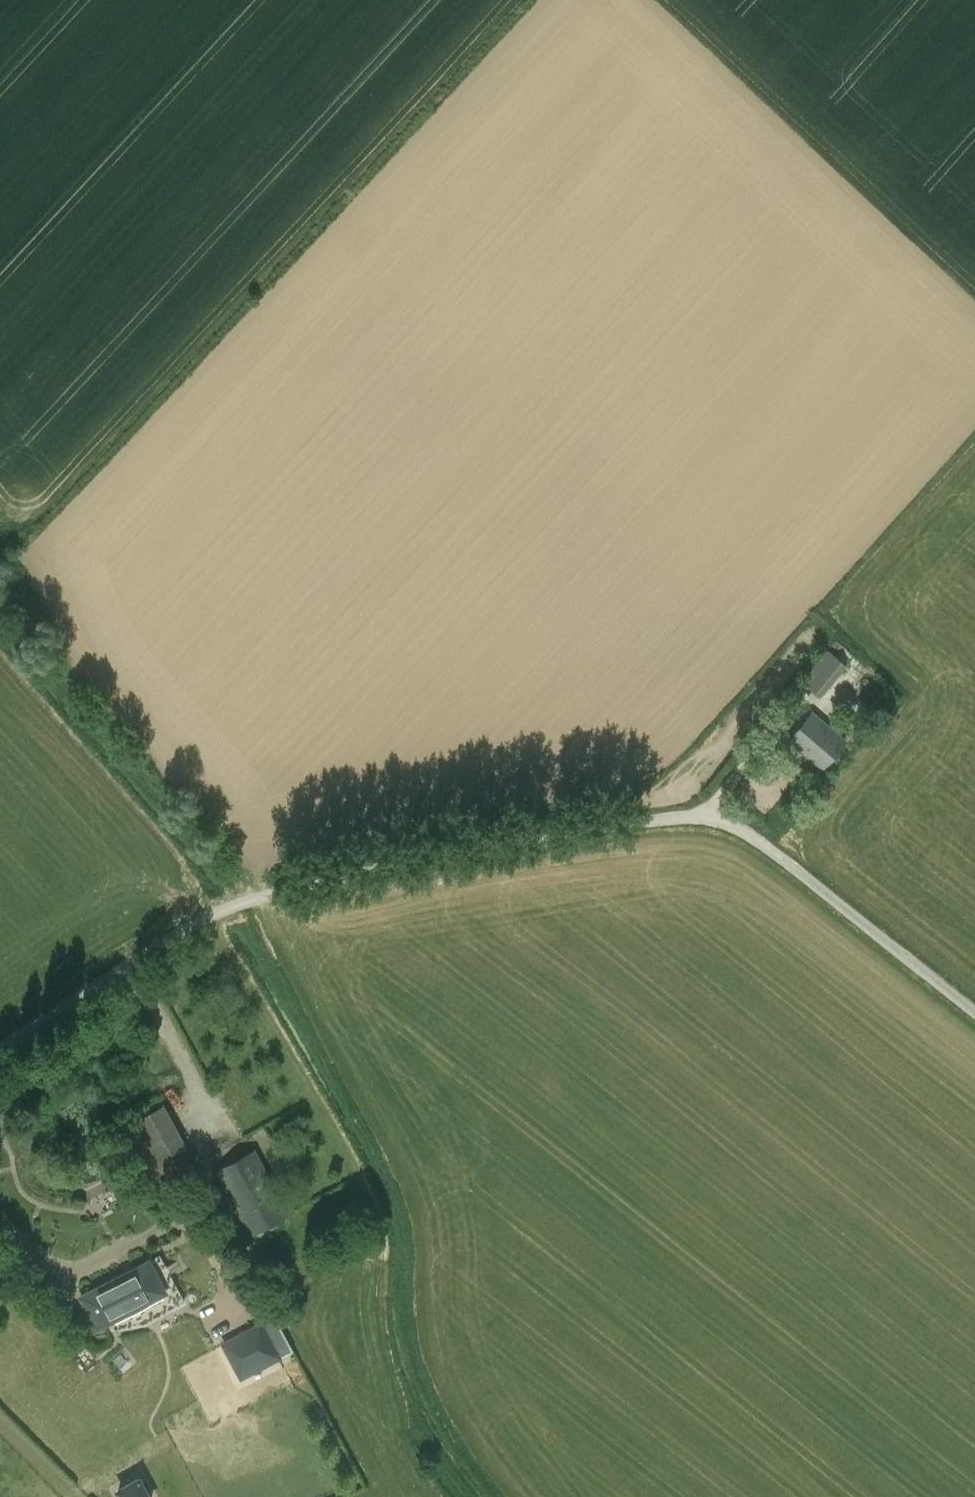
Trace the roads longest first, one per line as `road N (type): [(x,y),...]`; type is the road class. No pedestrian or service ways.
road 1 (unclassified): [(974,1013),(728,819),(668,819),(244,897),(0,1046)]

